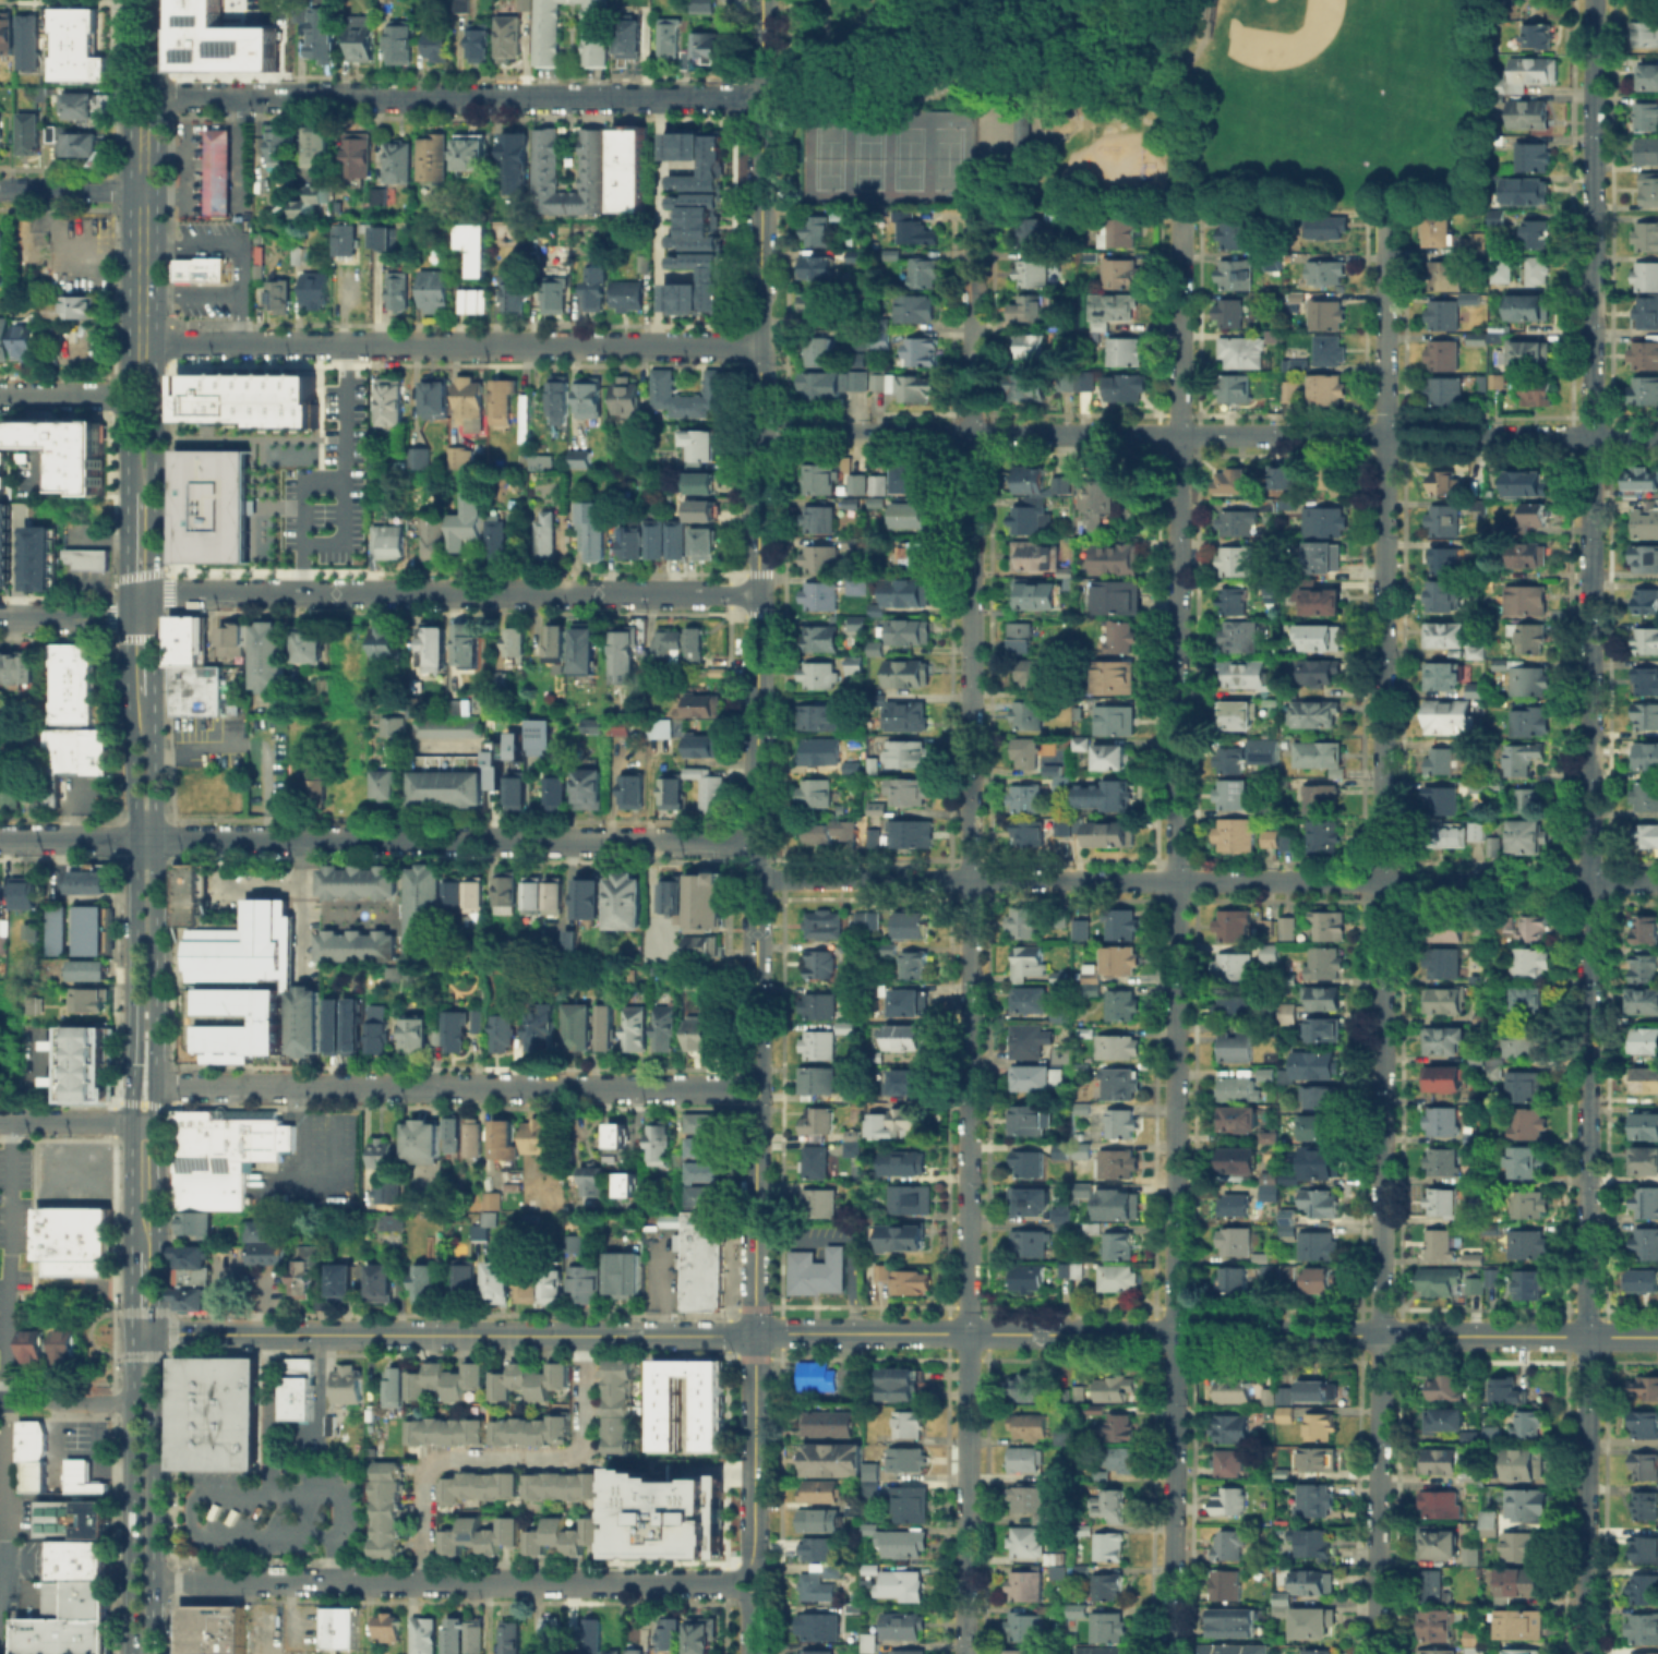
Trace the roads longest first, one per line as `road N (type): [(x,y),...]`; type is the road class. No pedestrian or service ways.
road 1 (tertiary): [(132,1332),(1657,1337)]
road 2 (residential): [(1378,1653),(1385,215)]
road 3 (residential): [(967,1653),(971,216)]
road 4 (residential): [(1174,1653),(1178,224)]
road 5 (residential): [(1586,1653),(1591,436)]
road 6 (residential): [(757,880),(1657,882)]
road 7 (residential): [(758,435),(1591,436)]
road 8 (residential): [(0,838),(757,842)]
road 9 (primary): [(127,618),(137,869),(131,1249)]
road 10 (residential): [(142,343),(759,348)]
road 11 (residential): [(154,593),(758,594)]
road 12 (residential): [(157,97),(760,98)]
road 13 (residential): [(155,1085),(742,1088)]
road 14 (residential): [(153,1580),(738,1583)]
road 15 (tertiary): [(756,1077),(758,594)]
road 16 (tertiary): [(754,1571),(756,1101)]
road 17 (residential): [(1591,436),(1594,0)]
road 18 (tertiary): [(758,435),(760,0)]
road 19 (primary): [(155,1085),(154,692)]
road 20 (residential): [(423,1582),(425,1469),(450,1457),(576,1453),(585,1432),(585,1336)]
road 21 (primary): [(154,593),(155,394),(142,343)]
road 22 (primary): [(156,1332),(155,1085)]
road 23 (primary): [(143,154),(142,343)]
road 24 (primary): [(153,1580),(154,1402)]
road 25 (primary): [(134,1403),(133,1580)]
road 26 (tertiary): [(758,594),(758,435)]
road 27 (primary): [(143,154),(157,97),(157,0)]
road 28 (primary): [(131,0),(130,98),(143,154)]
road 29 (residential): [(0,1121),(155,1121)]
road 30 (primary): [(142,343),(128,394),(127,488)]
road 31 (residential): [(0,188),(143,189)]
road 32 (residential): [(0,1402),(134,1403)]
road 33 (residential): [(0,394),(128,394)]
road 34 (residential): [(0,618),(127,618)]

